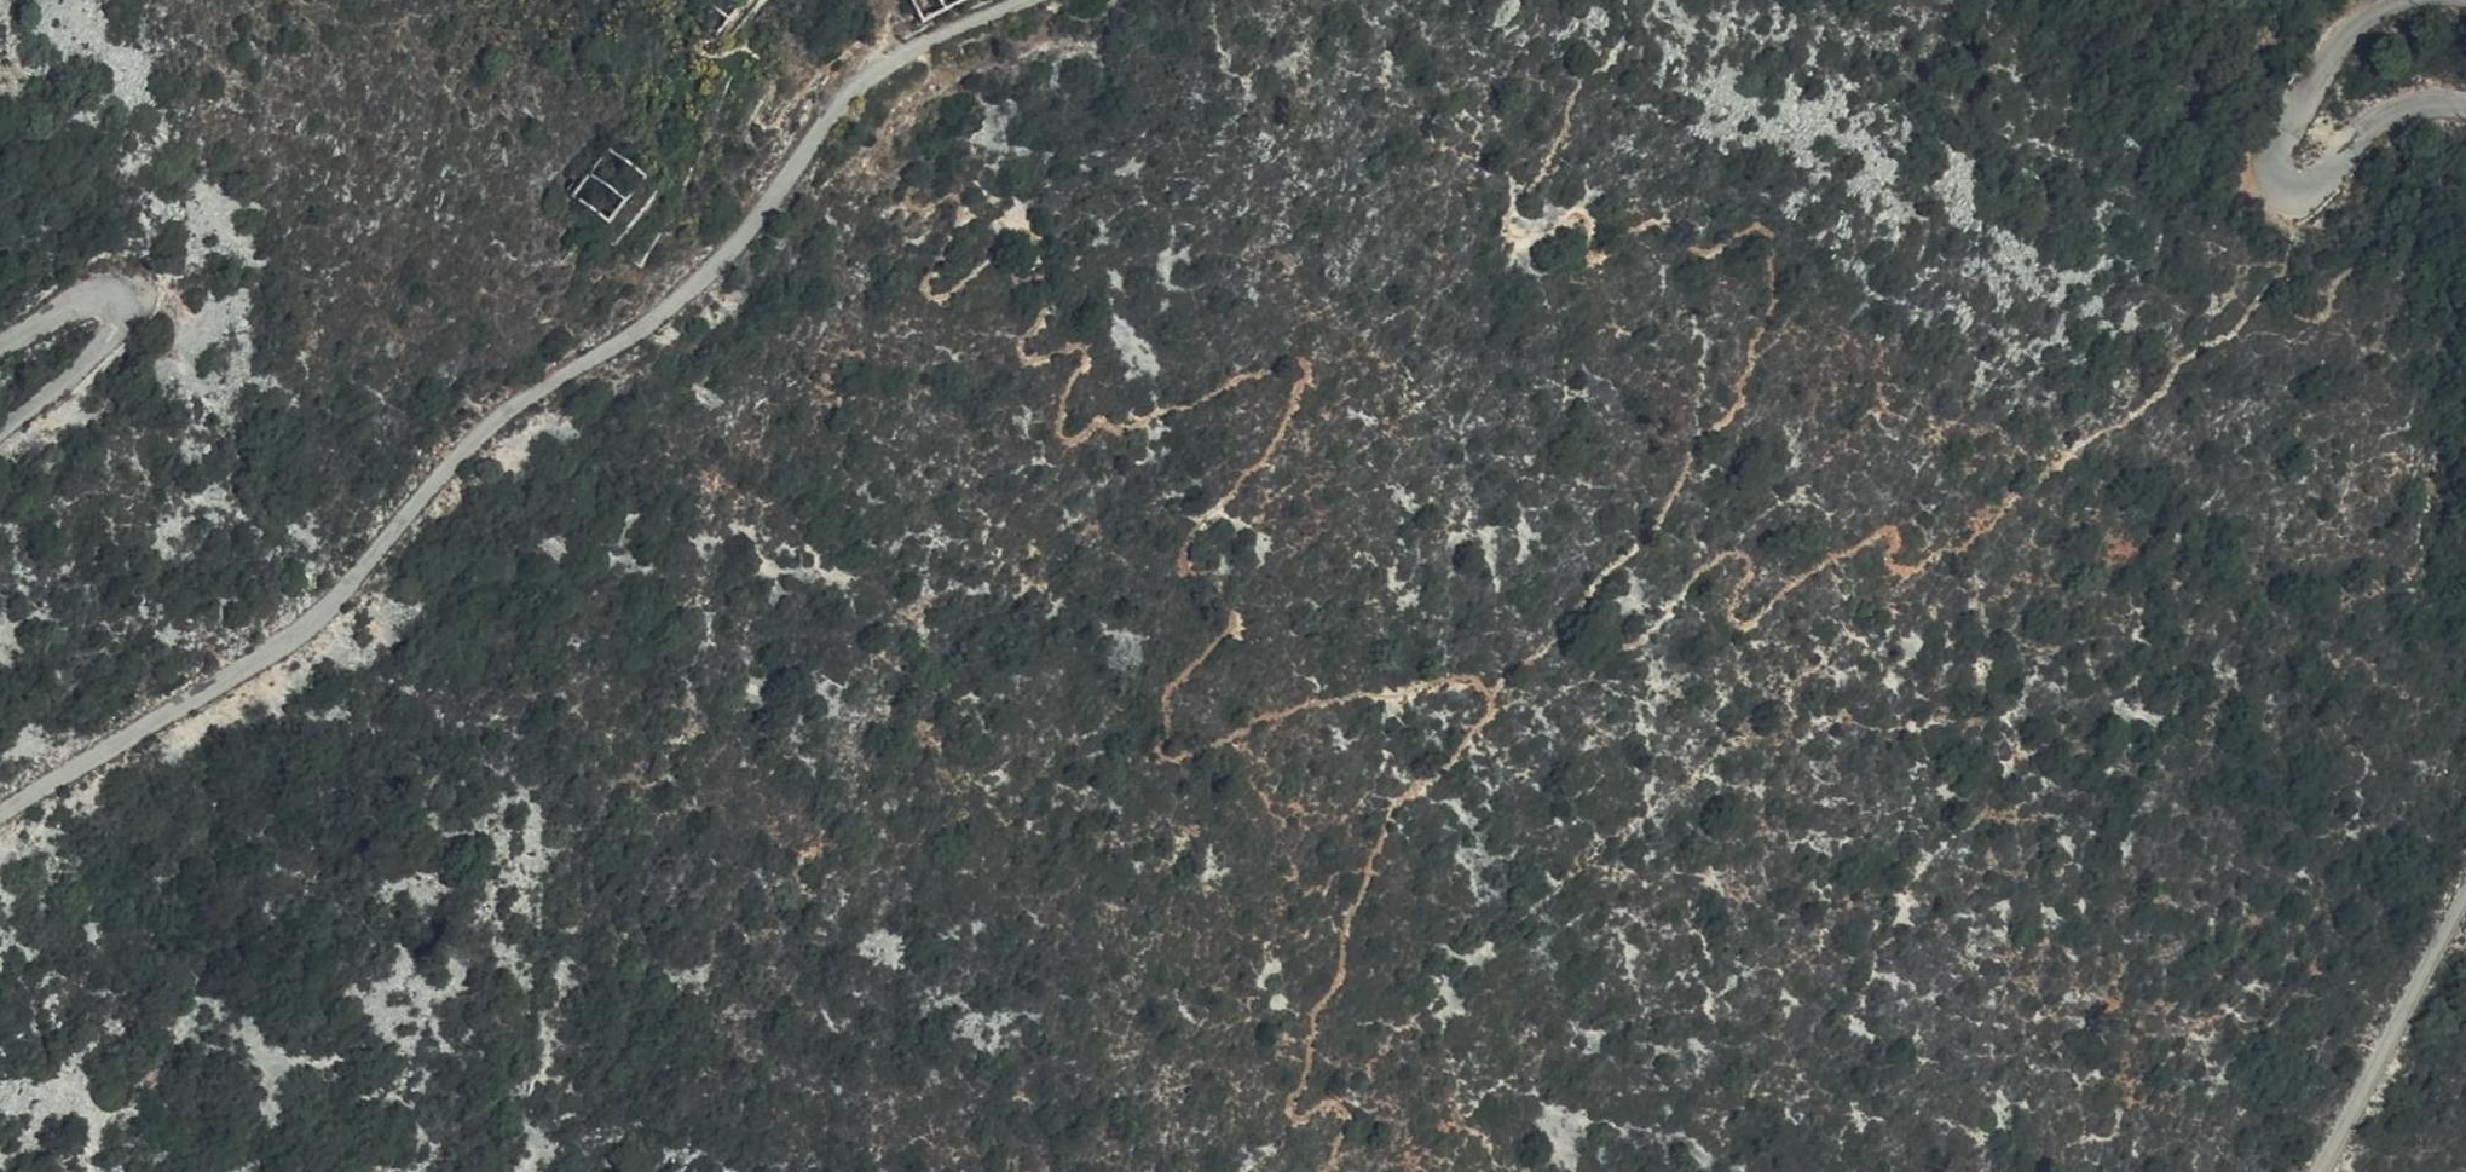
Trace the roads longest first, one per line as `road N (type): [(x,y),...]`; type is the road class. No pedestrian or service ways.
road 1 (unclassified): [(1022,0),(920,44),(851,90),(728,254),(652,322),(485,429),(296,636),(0,815)]
road 2 (unclassified): [(2465,102),(2438,99),(2376,116),(2312,185),(2280,186),(2274,161),(2343,29),(2410,0)]
road 3 (unclassified): [(0,433),(80,373),(114,337),(120,316),(109,296),(95,293),(0,343)]
road 4 (unclassified): [(2338,1171),(2465,921)]

